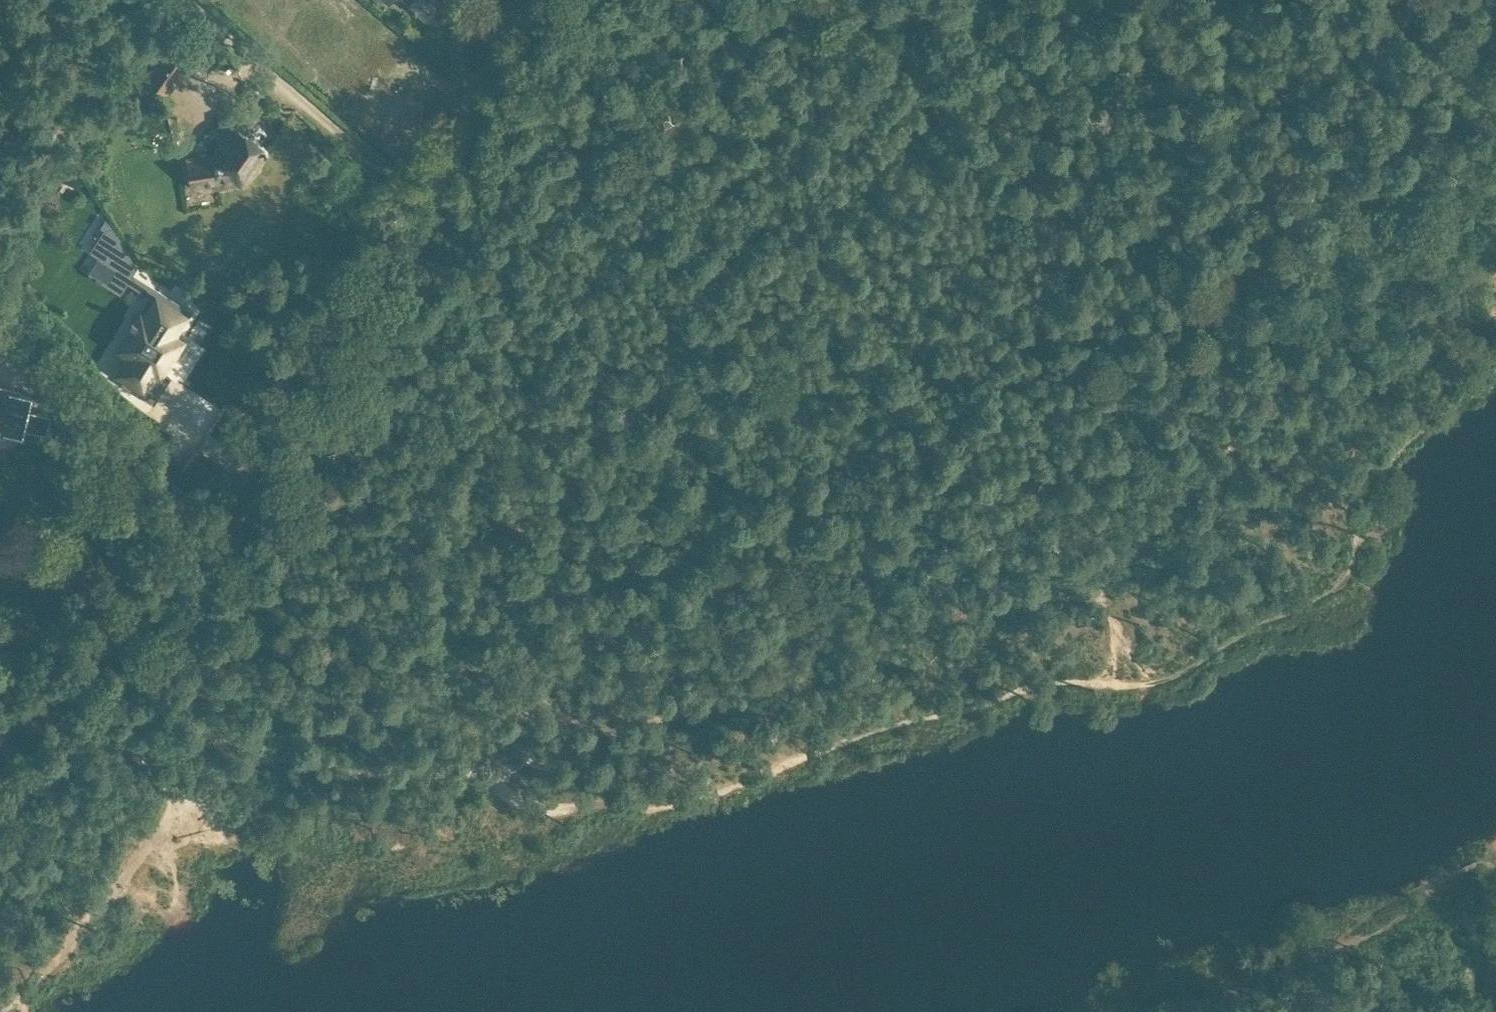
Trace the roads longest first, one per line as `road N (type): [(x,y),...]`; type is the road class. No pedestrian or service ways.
road 1 (unclassified): [(0,753),(172,570),(539,0)]

